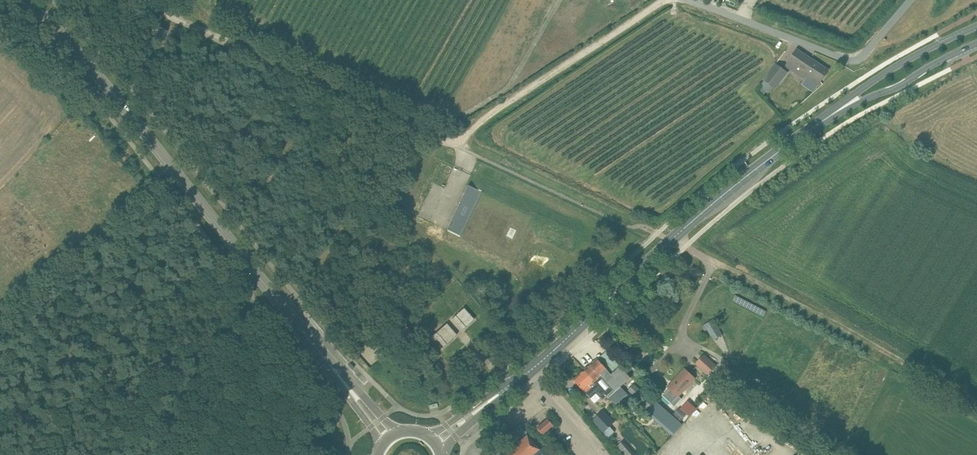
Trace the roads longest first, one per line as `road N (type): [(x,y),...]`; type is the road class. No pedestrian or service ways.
road 1 (tertiary): [(351,389),(29,0)]
road 2 (primary): [(466,419),(814,126)]
road 3 (track): [(976,407),(688,244)]
road 4 (unclassified): [(691,0),(857,61),(910,0)]
road 5 (track): [(666,0),(452,143)]
road 6 (primary): [(976,25),(882,75),(829,116)]
road 7 (primary): [(829,116),(976,43)]

